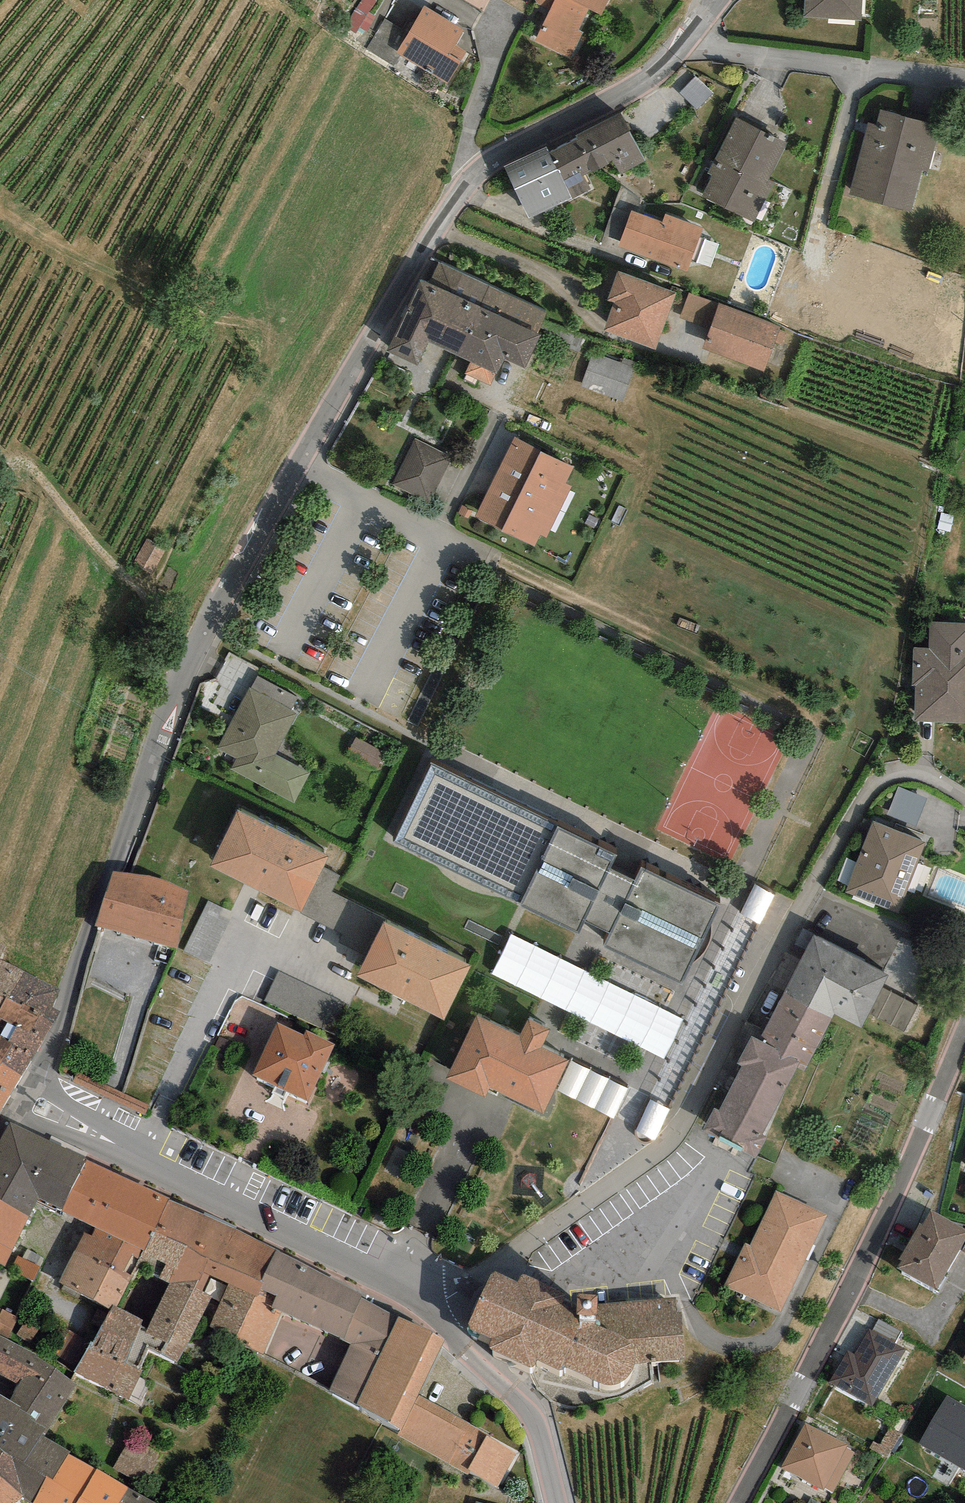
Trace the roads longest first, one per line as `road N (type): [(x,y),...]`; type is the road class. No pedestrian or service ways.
road 1 (tertiary): [(714,0),(645,82),(493,158),(408,272),(180,673),(63,1012),(21,1096)]
road 2 (residential): [(739,1502),(859,1278),(964,1028)]
road 3 (residential): [(667,1149),(784,931),(878,779),(911,766),(964,795)]
road 4 (tertiary): [(21,1096),(391,1284),(439,1320)]
road 5 (tertiary): [(439,1320),(532,1417),(558,1502)]

